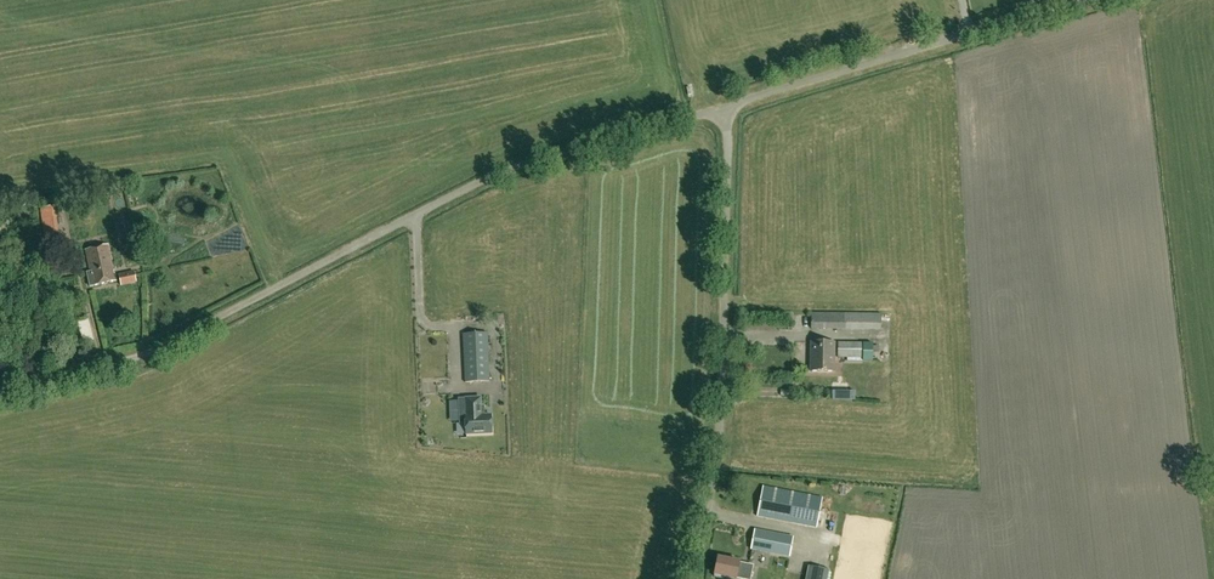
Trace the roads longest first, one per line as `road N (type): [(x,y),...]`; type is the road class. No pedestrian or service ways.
road 1 (unclassified): [(92,370),(138,358),(526,166),(729,107)]
road 2 (unclassified): [(695,578),(717,411),(729,107)]
road 3 (unclassified): [(729,107),(1088,0)]

